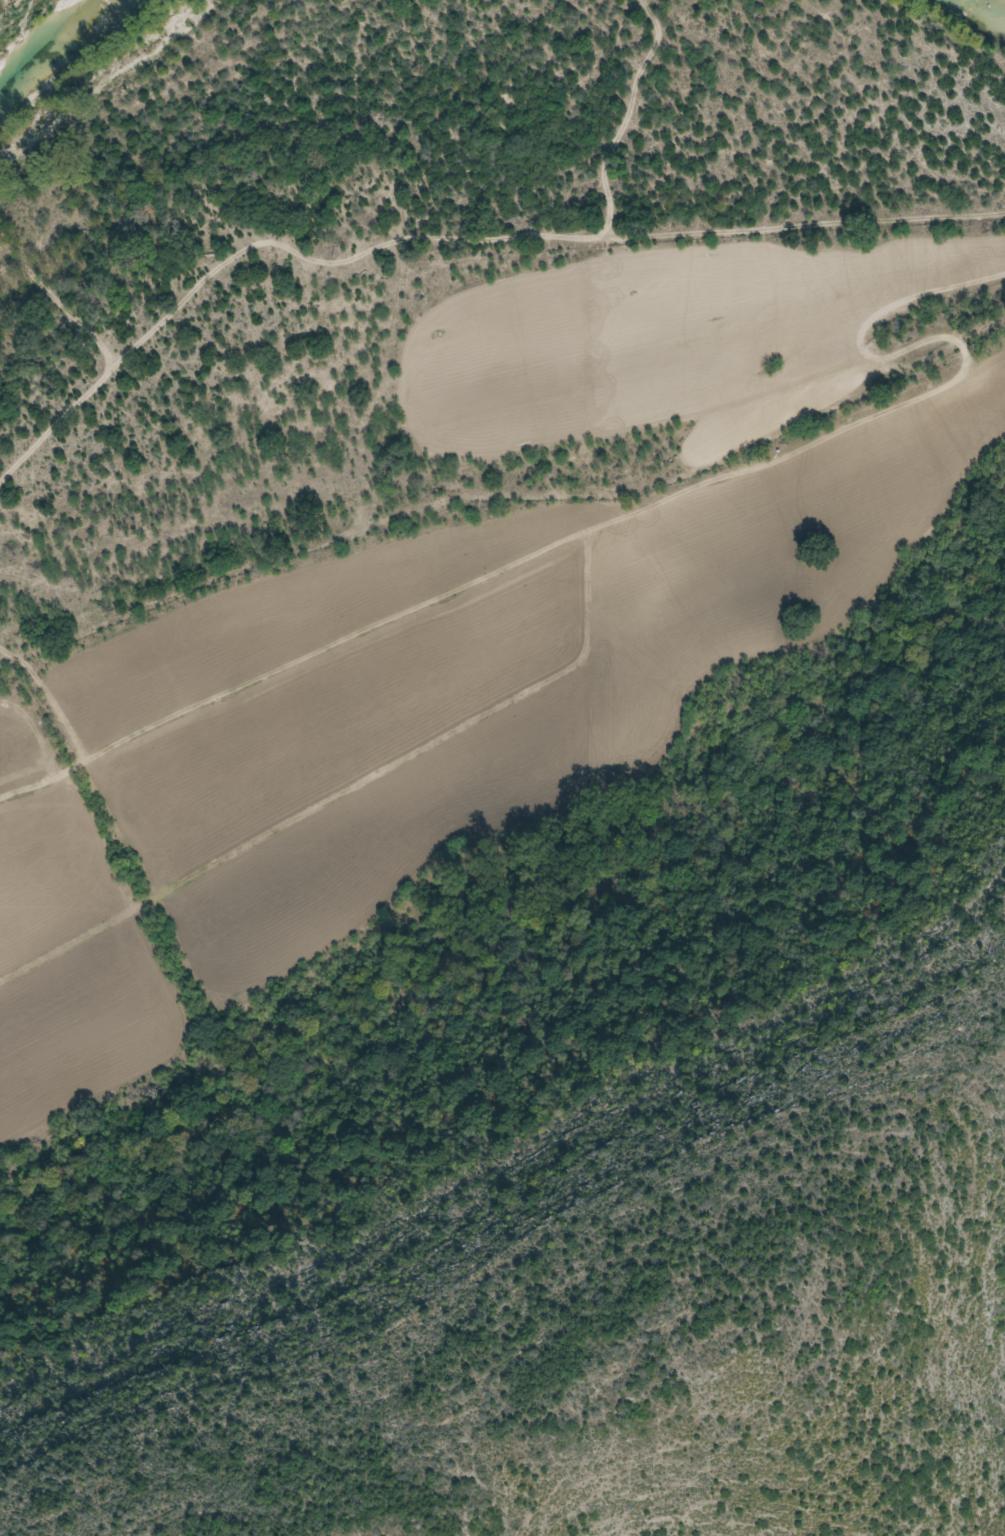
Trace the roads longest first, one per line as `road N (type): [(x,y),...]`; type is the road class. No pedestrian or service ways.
road 1 (residential): [(0,486),(254,239)]

